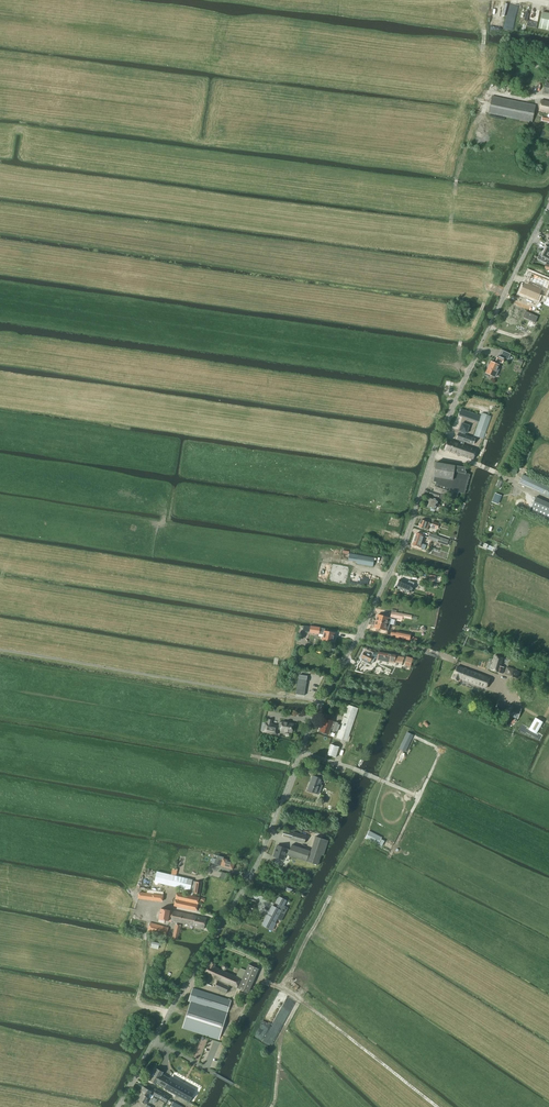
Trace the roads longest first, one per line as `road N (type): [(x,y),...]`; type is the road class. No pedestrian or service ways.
road 1 (unclassified): [(117,1106),(255,867),(321,704),(403,545),(442,432),(548,205)]
road 2 (track): [(437,1106),(262,978)]
road 3 (track): [(416,737),(441,749),(390,856)]

